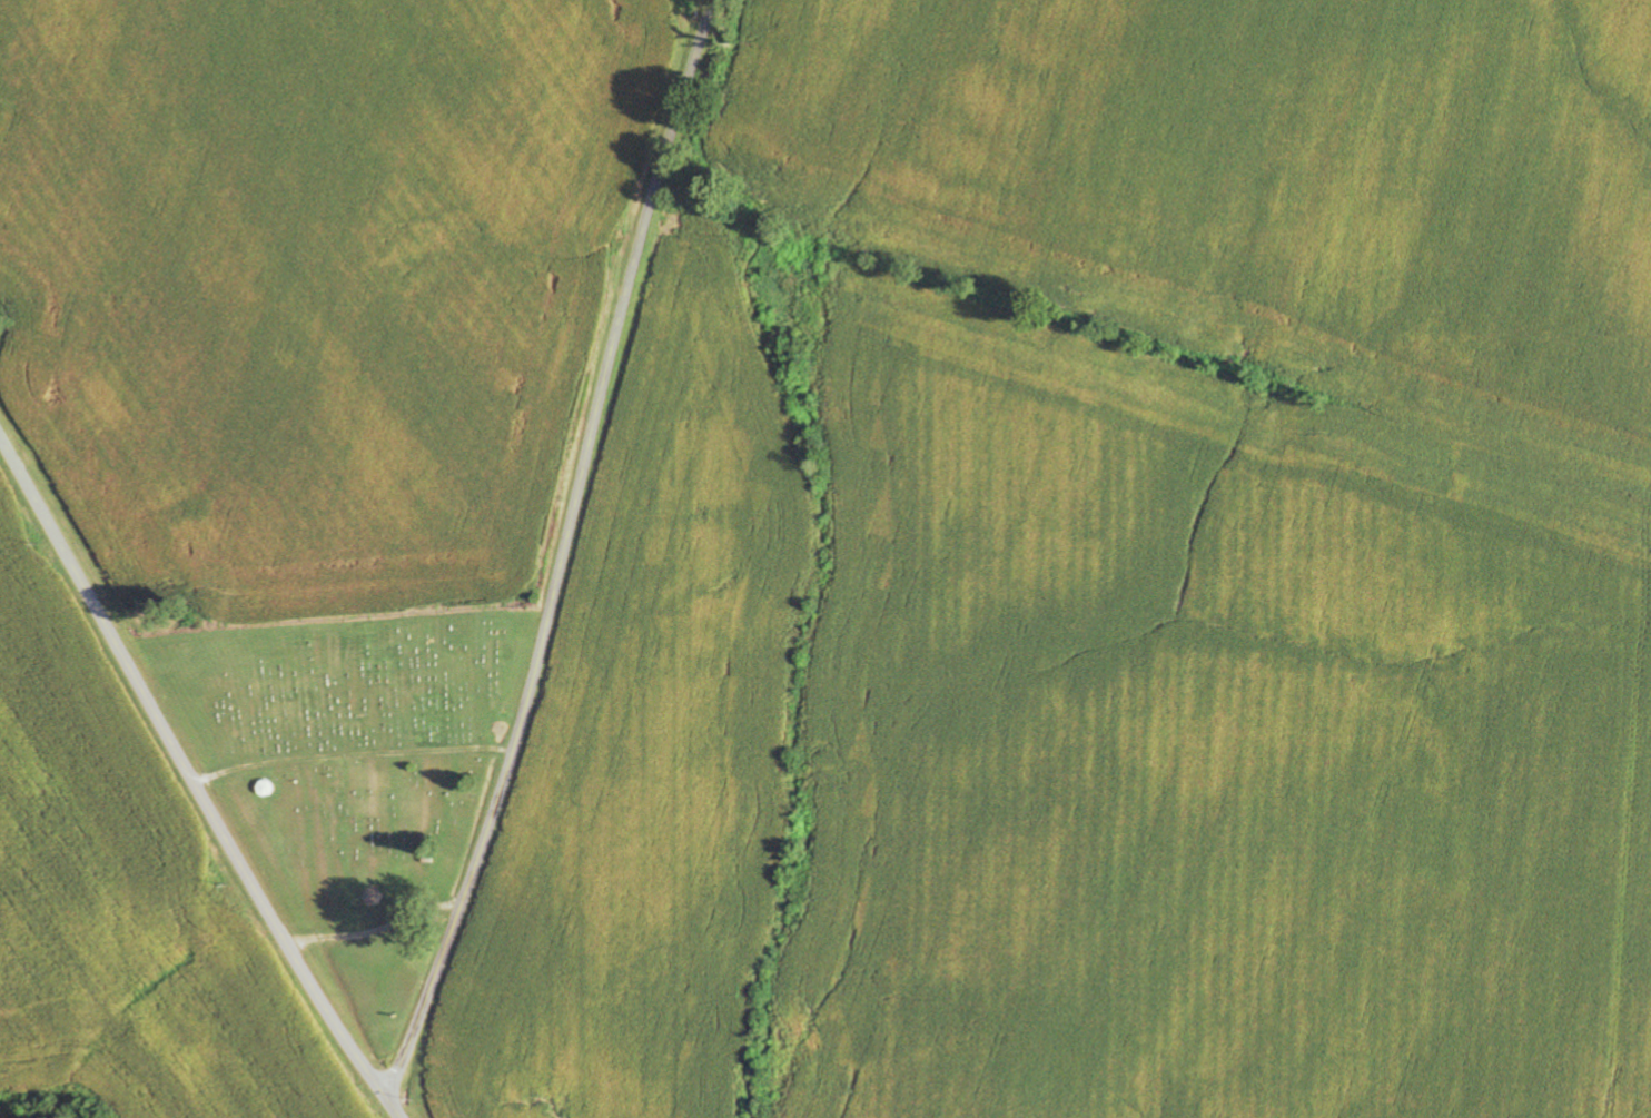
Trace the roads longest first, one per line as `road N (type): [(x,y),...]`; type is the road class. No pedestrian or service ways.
road 1 (tertiary): [(387,1095),(408,1056),(515,754),(641,245),(718,0)]
road 2 (secondary): [(387,1095),(297,957),(0,432)]

